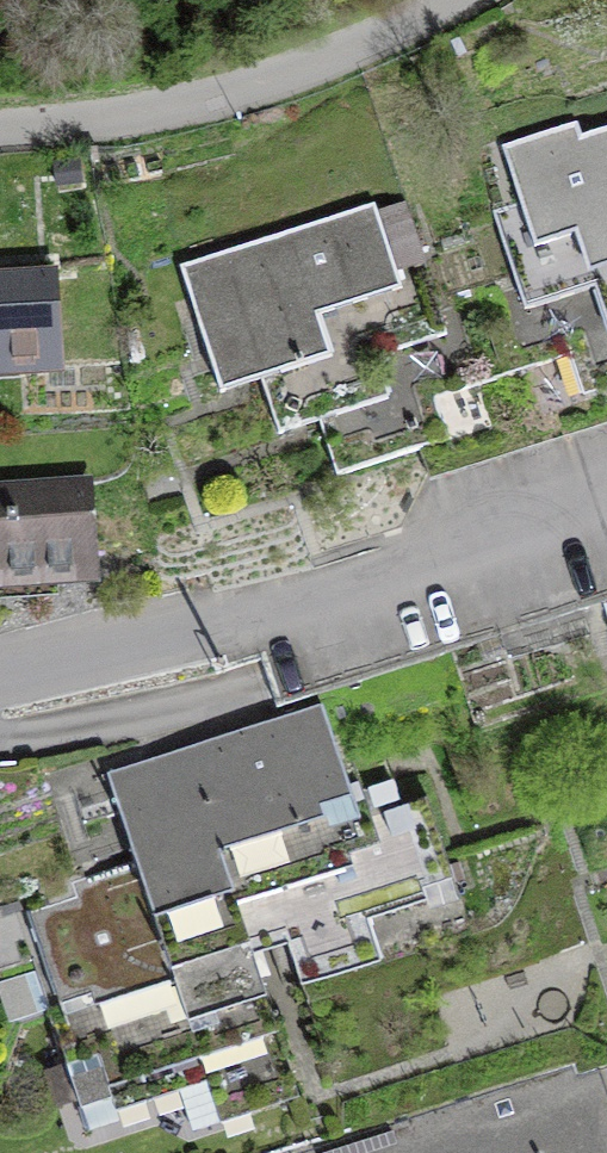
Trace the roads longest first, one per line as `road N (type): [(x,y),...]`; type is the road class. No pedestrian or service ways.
road 1 (residential): [(0,685),(197,648),(606,523)]
road 2 (residential): [(0,122),(92,116),(366,26),(419,0)]

